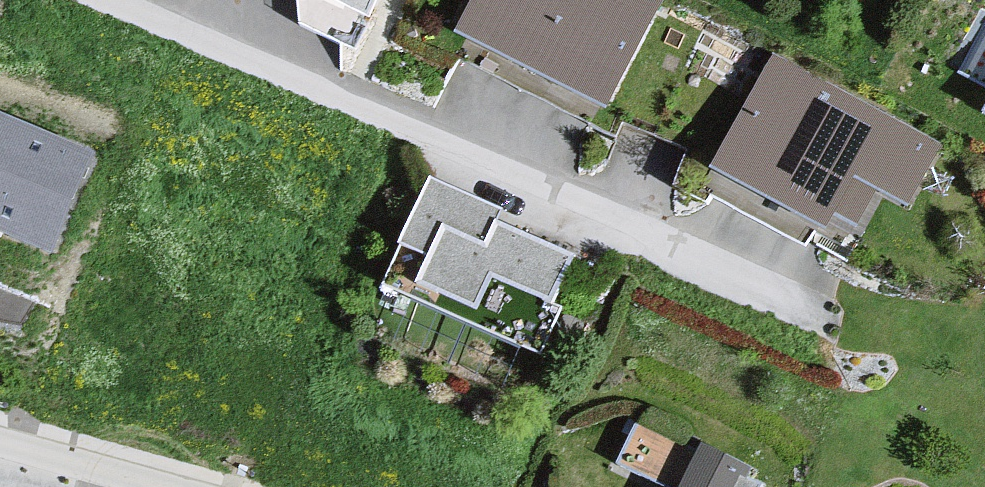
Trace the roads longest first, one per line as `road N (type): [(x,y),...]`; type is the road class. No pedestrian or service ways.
road 1 (residential): [(106,0),(813,310)]
road 2 (residential): [(0,441),(166,486)]

